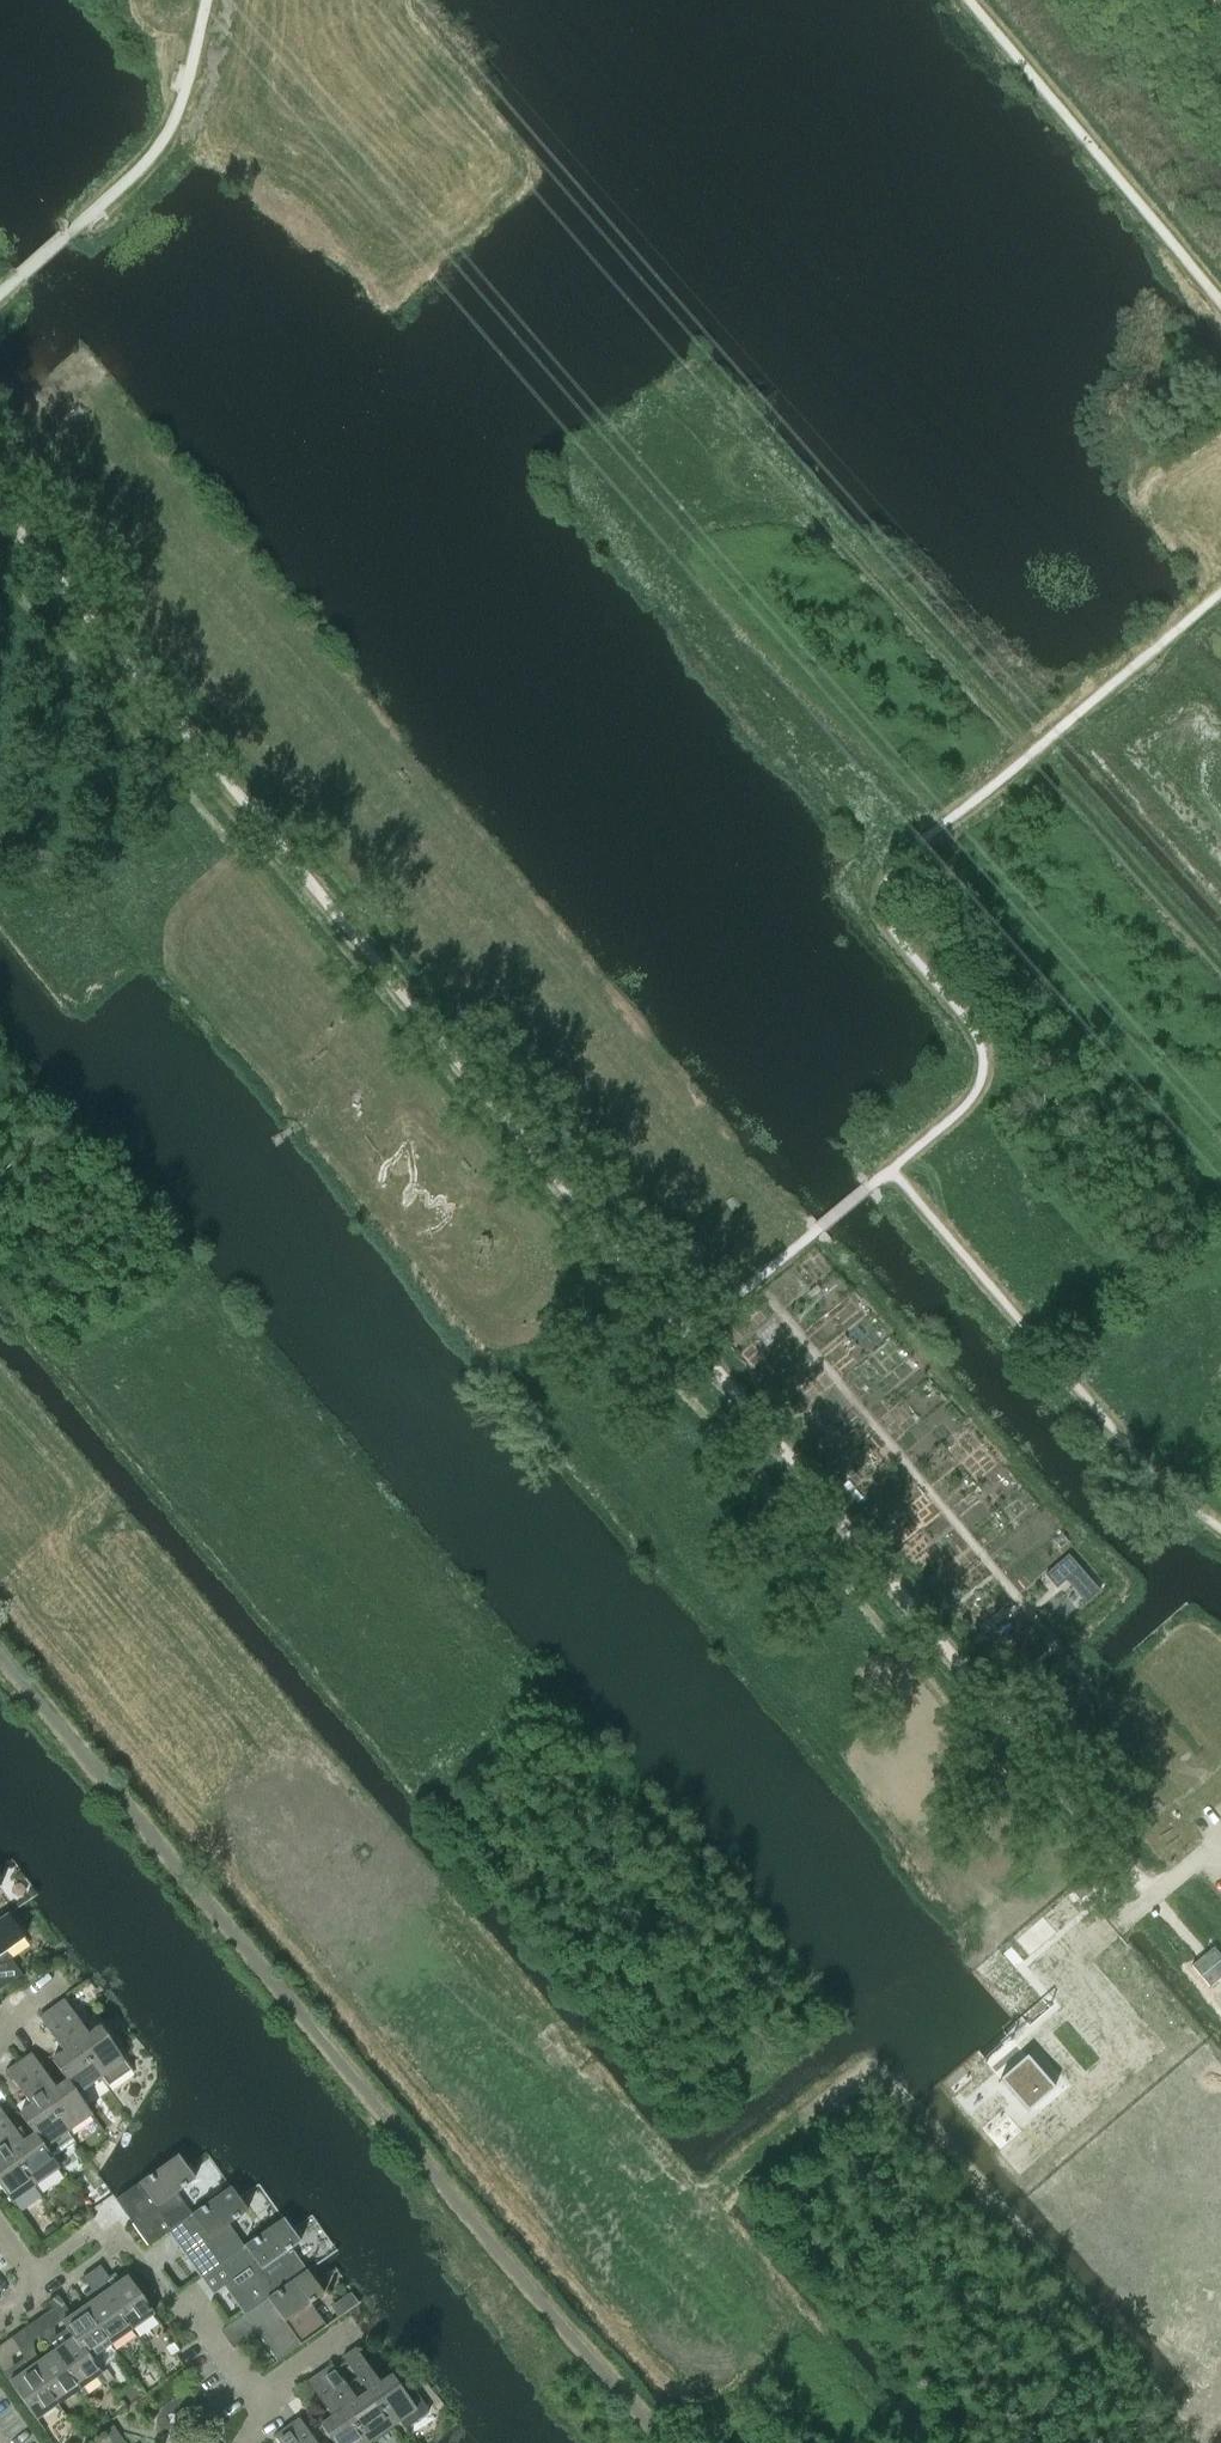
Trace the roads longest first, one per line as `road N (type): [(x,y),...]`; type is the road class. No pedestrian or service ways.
road 1 (residential): [(263,2401),(203,2324),(164,2294),(122,2230),(43,2289)]

